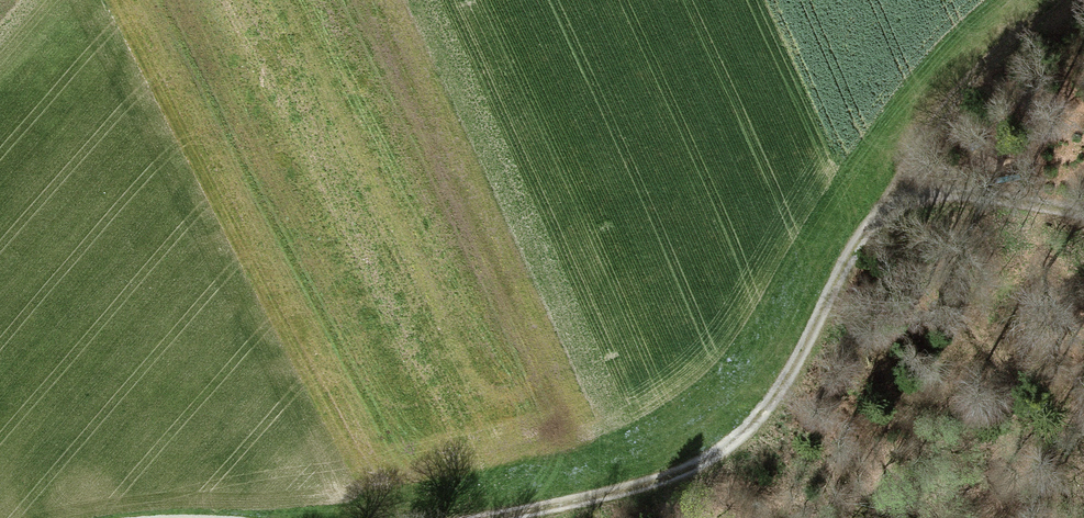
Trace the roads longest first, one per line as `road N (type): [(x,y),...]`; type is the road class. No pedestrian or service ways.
road 1 (track): [(1083,210),(910,172),(750,434),(705,470),(647,496),(529,517)]
road 2 (track): [(910,172),(1025,27),(1074,0)]

